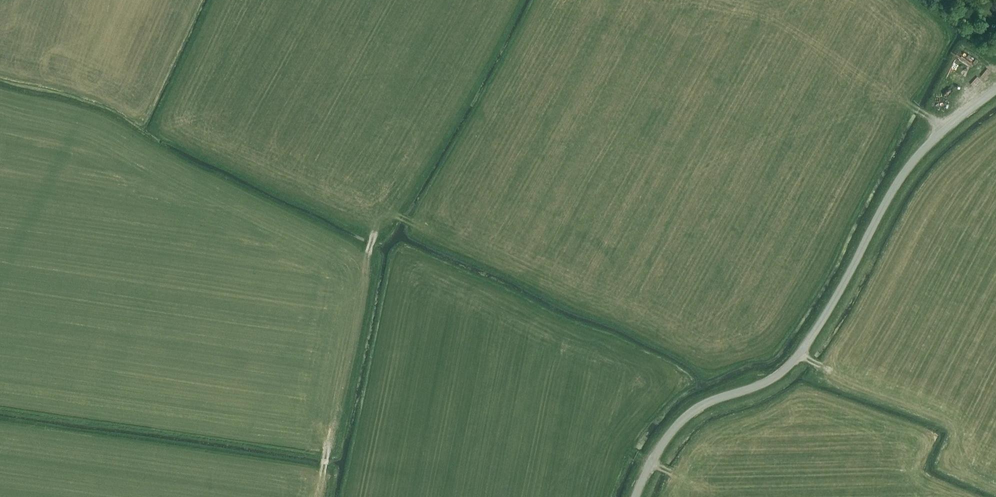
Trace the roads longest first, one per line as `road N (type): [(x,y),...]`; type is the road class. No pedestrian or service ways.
road 1 (unclassified): [(636,496),(681,419),(794,361),(904,169),(995,89)]

